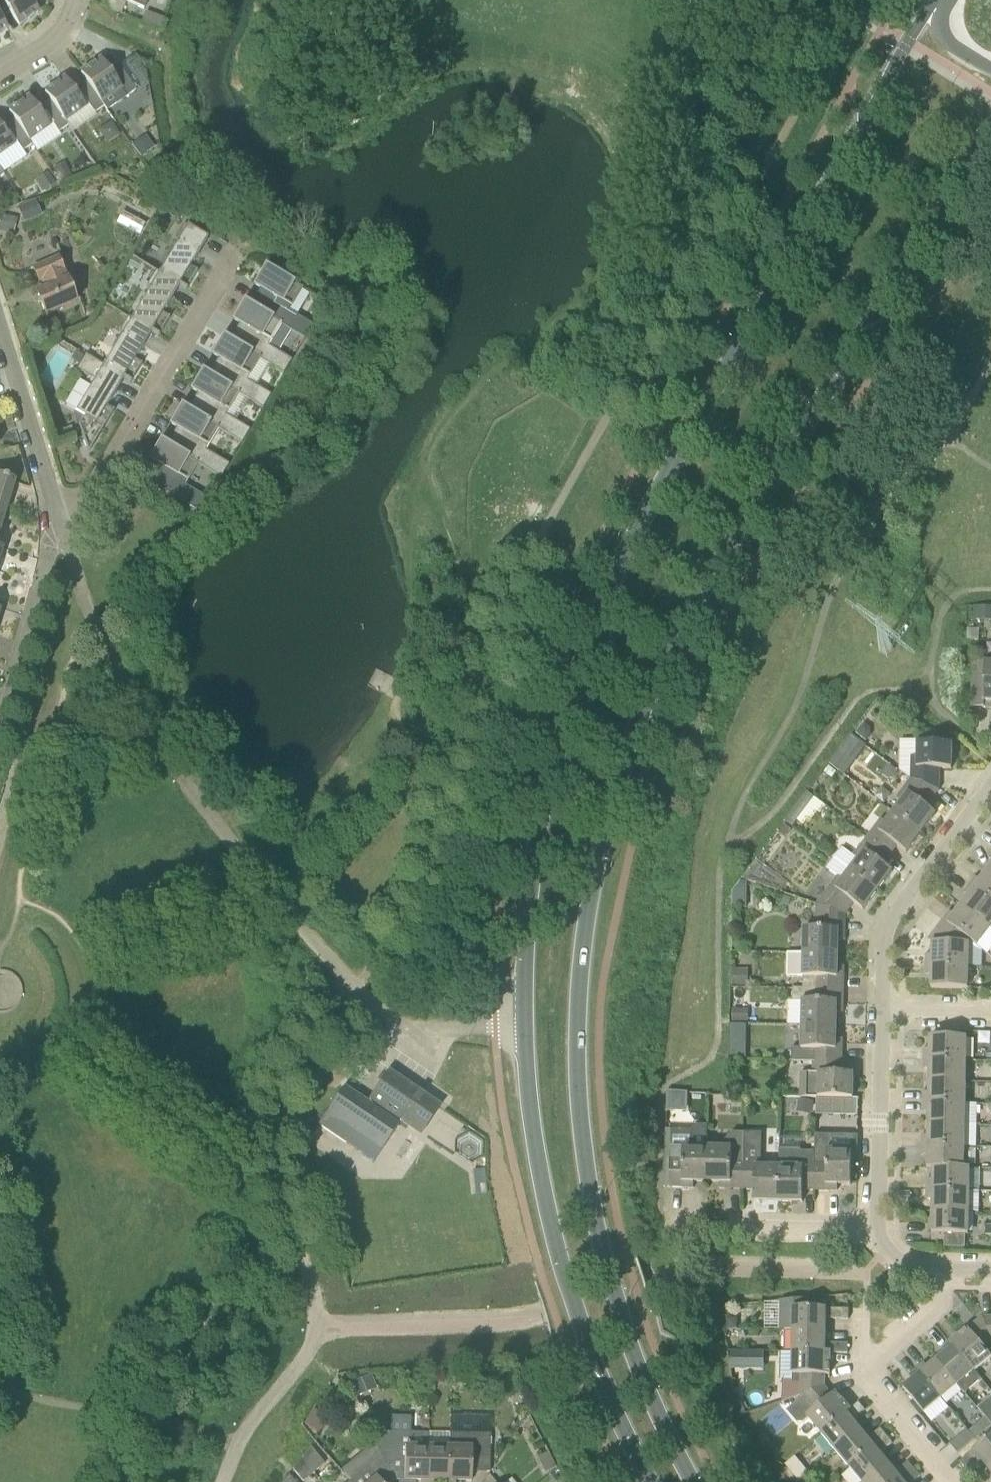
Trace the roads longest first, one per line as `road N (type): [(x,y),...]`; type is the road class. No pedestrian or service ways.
road 1 (tertiary): [(931,6),(628,546),(557,743),(532,883),(525,1021),(534,1137),(555,1239),(603,1386),(653,1481)]
road 2 (tertiary): [(694,1481),(638,1370),(597,1231),(582,1131),(578,1021),(589,894),(627,760),(693,608),(894,287),(962,160),(990,128)]
road 3 (residential): [(238,253),(63,530),(0,323)]
road 4 (residential): [(950,1481),(859,1370),(978,1272)]
road 5 (residential): [(883,1007),(884,925),(990,788)]
road 6 (residential): [(878,1224),(883,1007)]
road 7 (residential): [(664,1221),(878,1224)]

